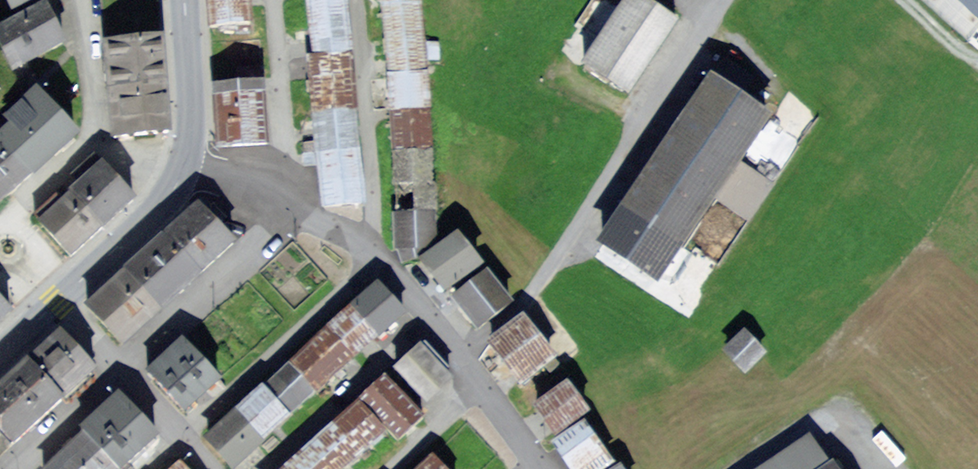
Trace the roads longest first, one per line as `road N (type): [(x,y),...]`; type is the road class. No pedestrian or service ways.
road 1 (residential): [(372,248),(182,426)]
road 2 (residential): [(358,0),(374,173),(372,248)]
road 3 (residential): [(285,208),(122,363)]
road 4 (residential): [(270,0),(285,208)]
road 5 (primary): [(185,166),(157,211),(54,301)]
road 6 (residential): [(480,378),(372,248)]
road 7 (primary): [(183,0),(191,109),(185,166)]
road 8 (residential): [(122,363),(8,468)]
road 9 (residential): [(83,0),(89,138)]
road 10 (residential): [(391,468),(480,378)]

